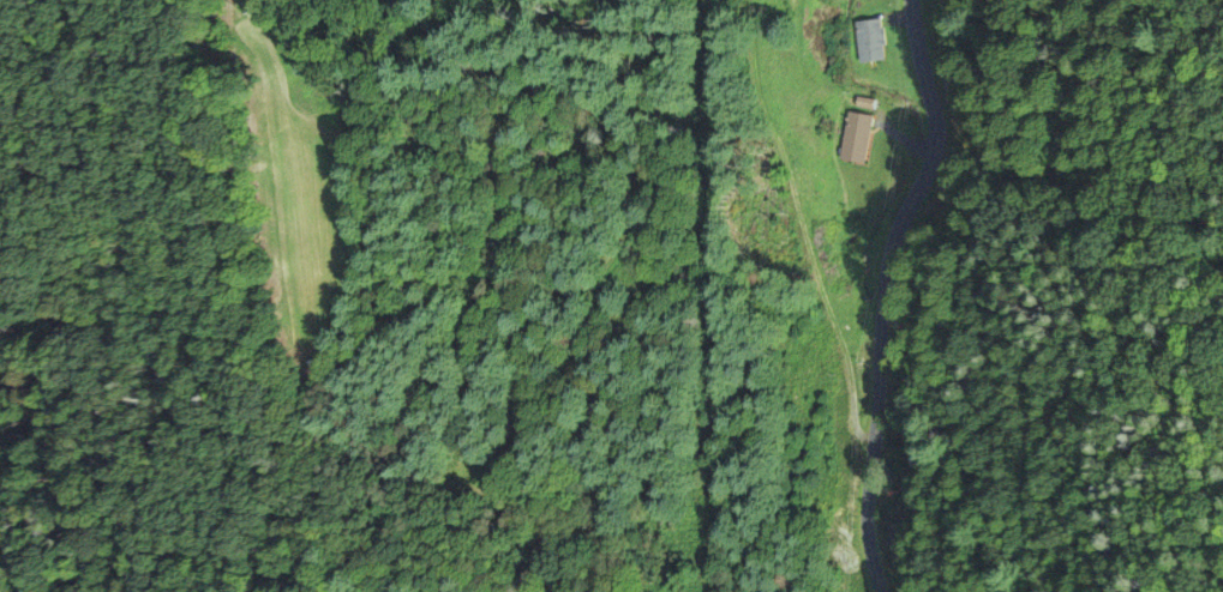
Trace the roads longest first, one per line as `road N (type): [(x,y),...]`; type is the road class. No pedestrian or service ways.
road 1 (residential): [(879,591),(867,533),(886,272),(933,133),(908,0)]

